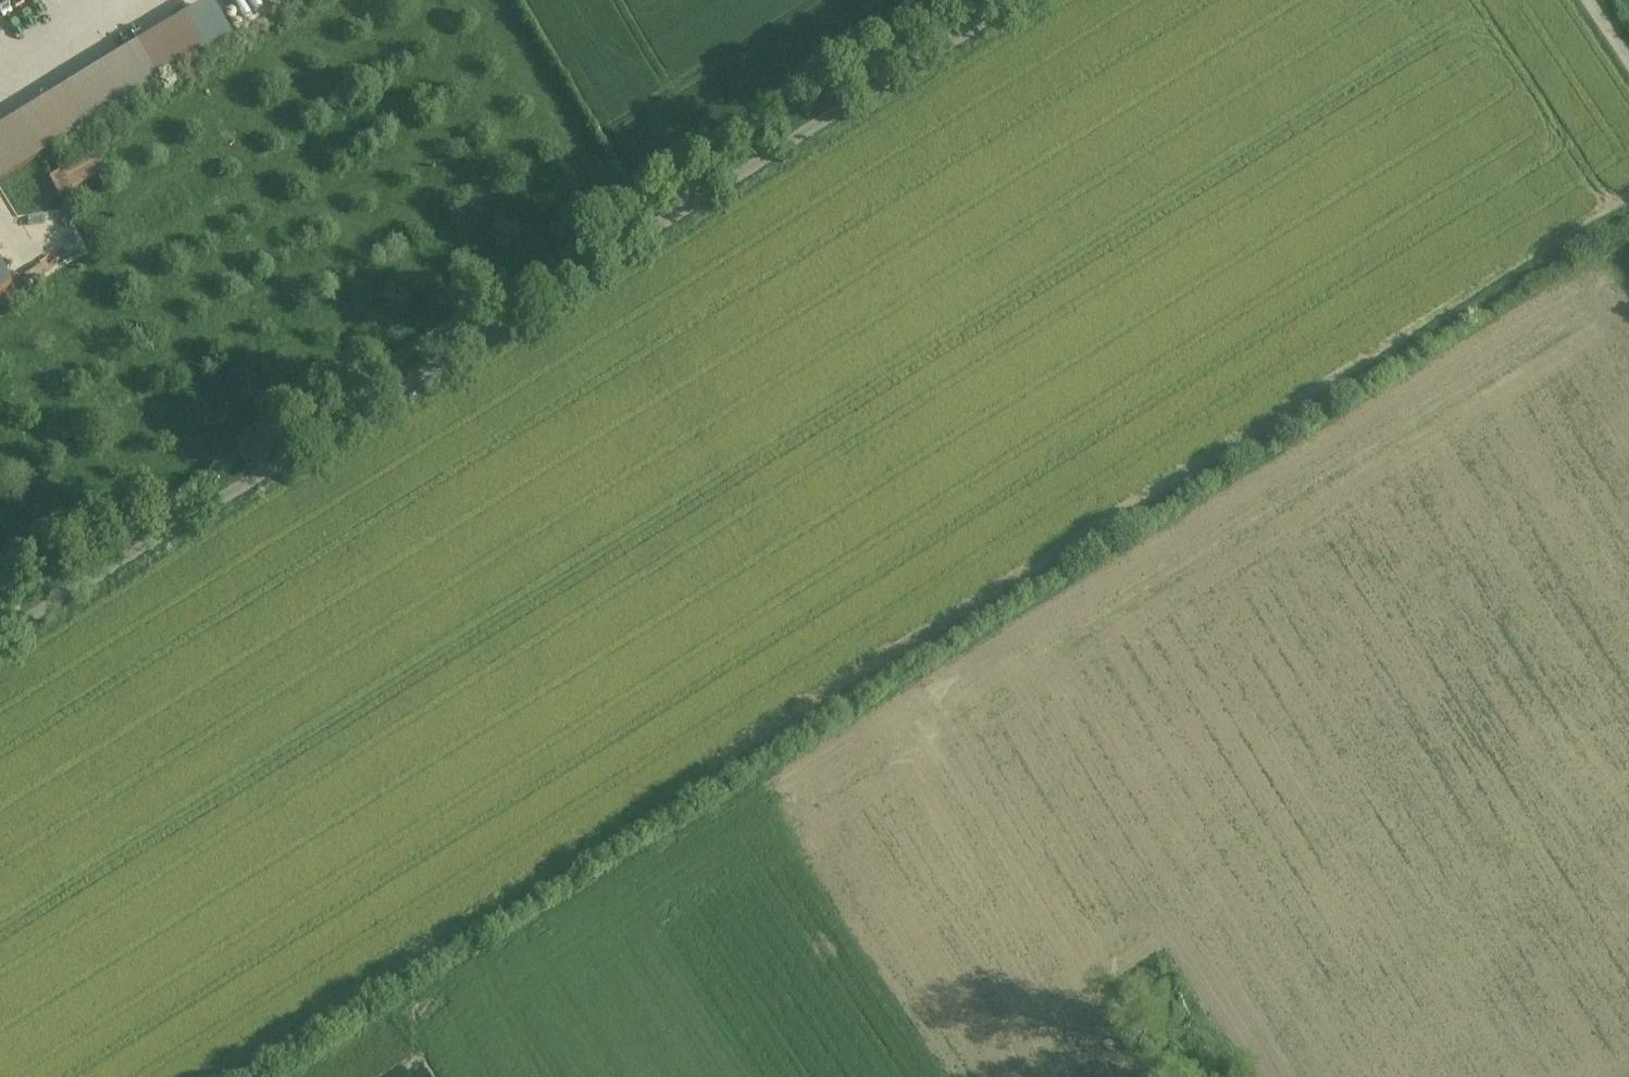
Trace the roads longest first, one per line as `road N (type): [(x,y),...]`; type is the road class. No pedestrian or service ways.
road 1 (unclassified): [(0,622),(1024,0)]

